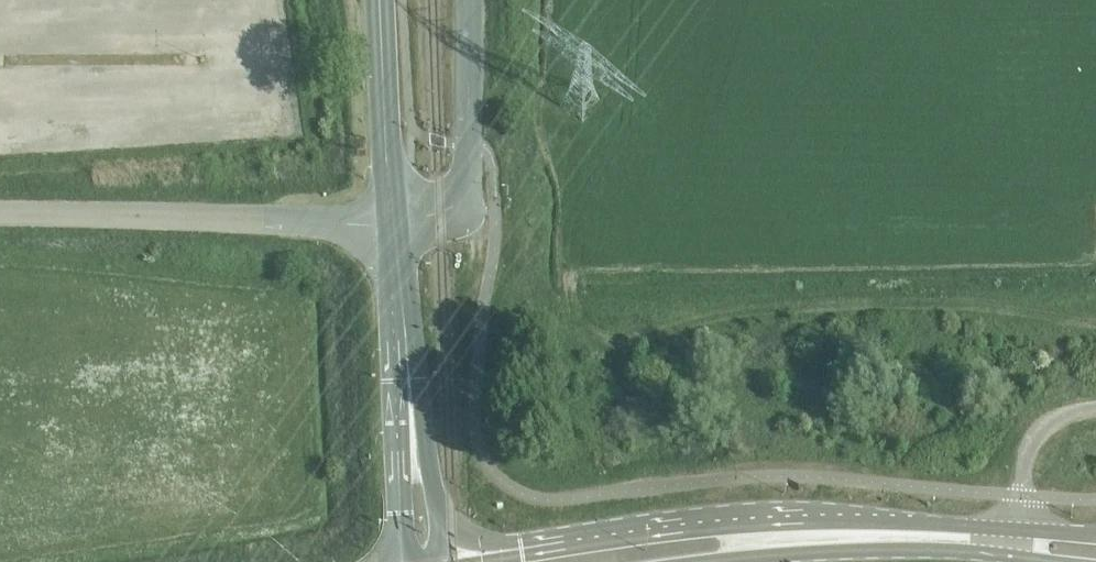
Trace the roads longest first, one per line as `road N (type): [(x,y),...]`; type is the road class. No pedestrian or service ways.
road 1 (tertiary): [(1095,537),(834,523),(674,532),(489,561)]
road 2 (unclassified): [(0,214),(393,224)]
road 3 (unclassified): [(425,561),(393,224)]
road 4 (tertiary): [(735,561),(838,553),(1044,561)]
road 5 (unclassified): [(393,224),(449,209),(465,192),(470,0)]
road 6 (unclassified): [(393,224),(379,0)]
road 7 (track): [(1005,556),(1038,426),(1095,409)]

